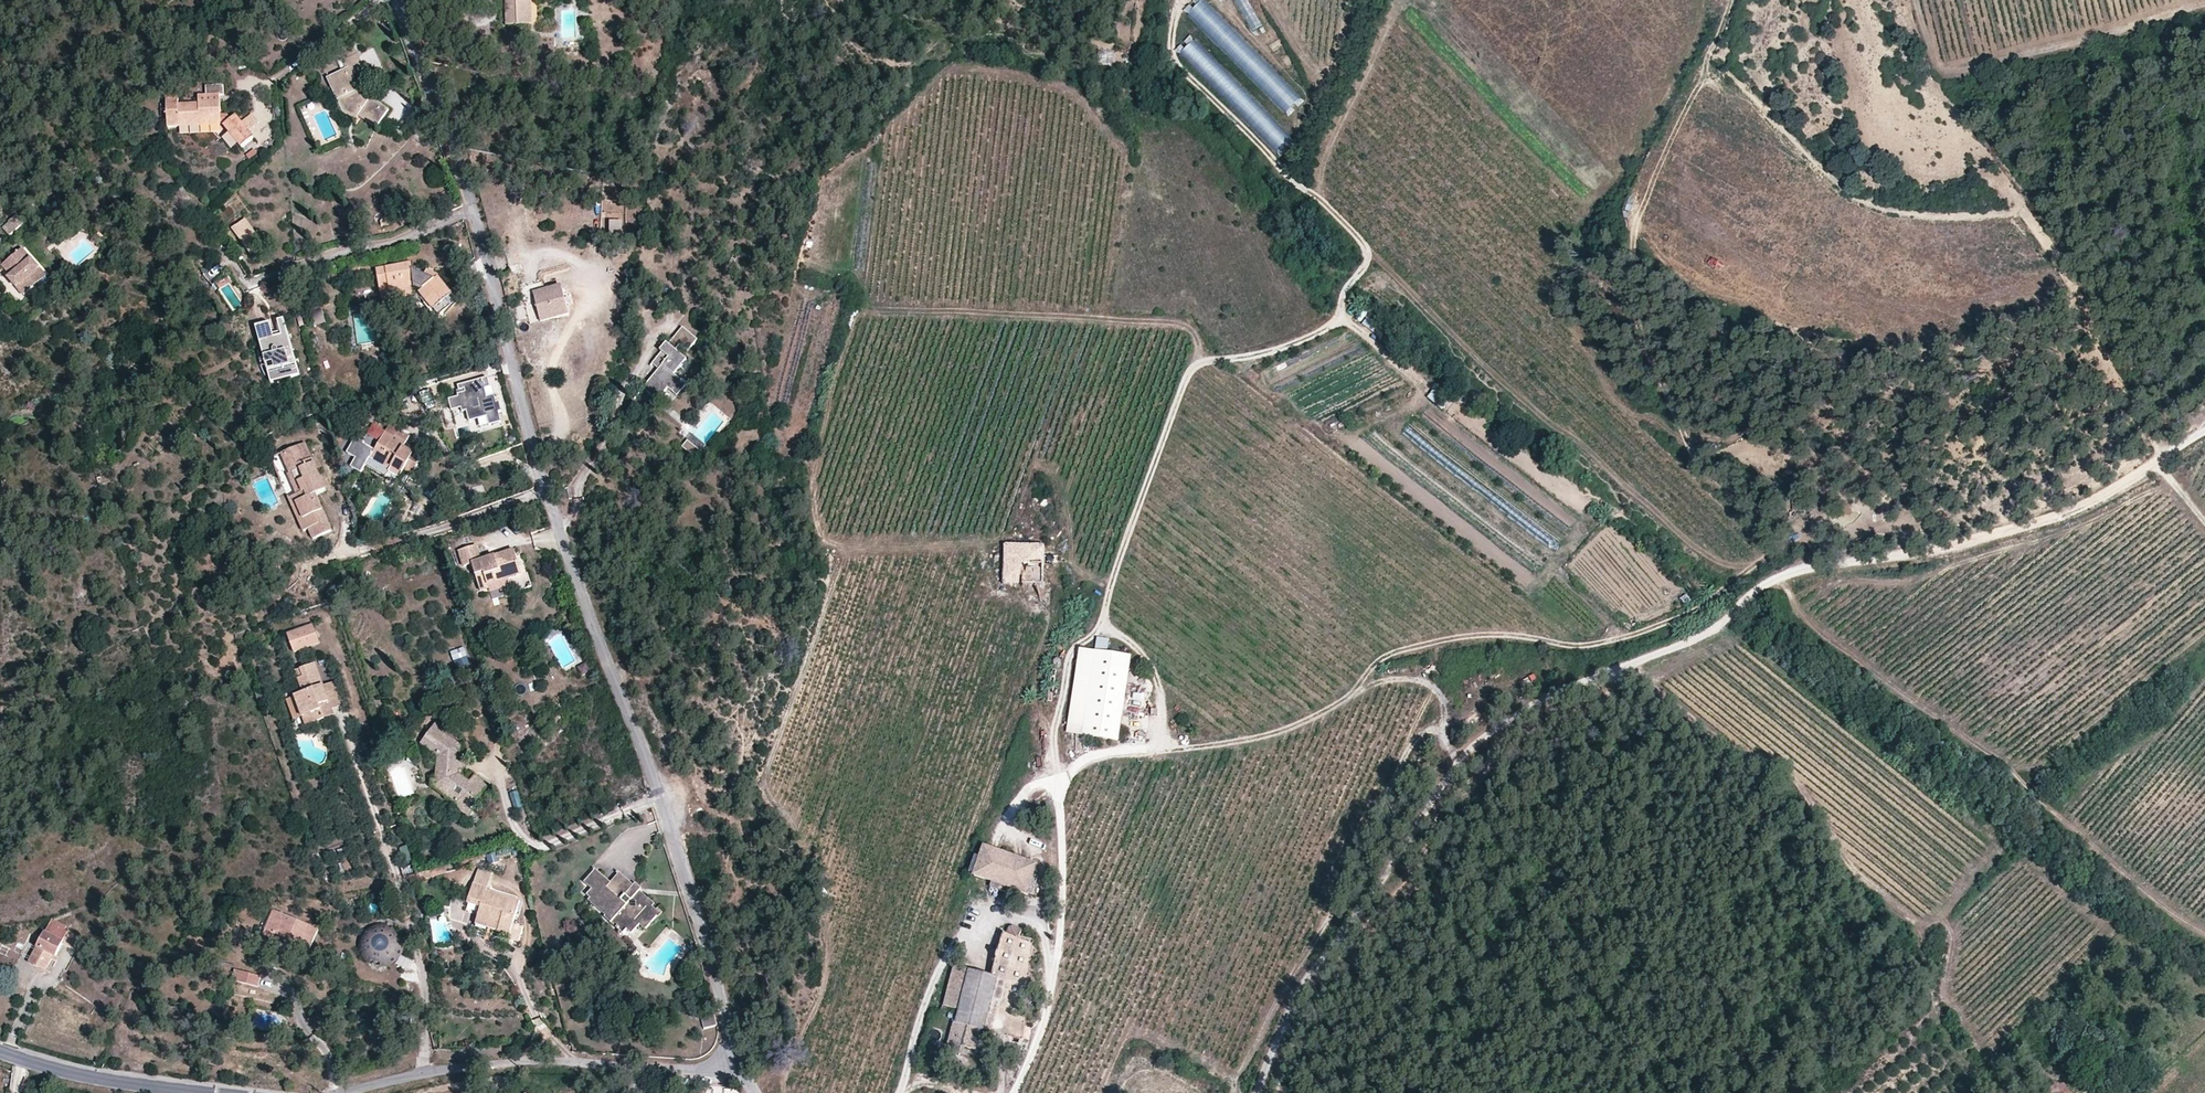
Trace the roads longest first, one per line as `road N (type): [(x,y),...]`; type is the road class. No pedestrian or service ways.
road 1 (residential): [(398,0),(456,145),(556,517),(723,988),(731,1064)]
road 2 (track): [(1361,689),(1381,658),(1407,649),(1493,637),(1579,643),(1629,635),(1698,605),(1787,543),(1781,526),(1700,464),(1630,294),(1638,199),(1732,0)]
road 3 (track): [(1160,741),(1160,682),(1106,620),(1104,605),(1188,376),(1198,364),(1252,357),(1336,323),(1368,256),(1362,239),(1301,191),(1178,66),(1171,50),(1182,0)]
road 4 (track): [(1361,689),(1390,679),(1429,683),(1443,695),(1454,765),(1537,701),(1695,641),(1776,582),(1992,538),(2089,504),(2158,462)]
road 5 (track): [(786,1092),(783,1079),(826,977),(825,895),(816,858),(767,779),(839,564),(853,551),(994,546)]
road 6 (track): [(1716,43),(1716,55),(1773,123),(1851,197),(1878,210),(2026,217),(2076,289),(2158,462)]
road 7 (track): [(843,555),(820,529),(813,470),(855,320),(865,312),(1170,324),(1191,333),(1198,364)]
road 8 (track): [(2204,935),(2017,778),(1908,703),(1776,582)]
road 9 (track): [(1014,1092),(1051,986),(1045,934),(1023,917),(988,919),(954,944),(922,1013),(900,1092)]
road 10 (residential): [(731,1064),(696,1072),(546,1061),(462,1065),(340,1092)]
road 11 (unclassified): [(1257,1092),(1295,993),(1454,765)]
road 12 (track): [(1916,0),(1932,60),(1950,77),(1982,75),(2204,4)]
road 13 (track): [(1051,986),(1062,920),(1064,772),(1091,753),(1160,741)]
road 14 (tertiary): [(0,1051),(91,1077),(221,1092)]
road 15 (track): [(1160,741),(1250,740),(1317,719),(1361,689)]
road 16 (track): [(1278,0),(1323,76),(1332,71),(1357,0)]

